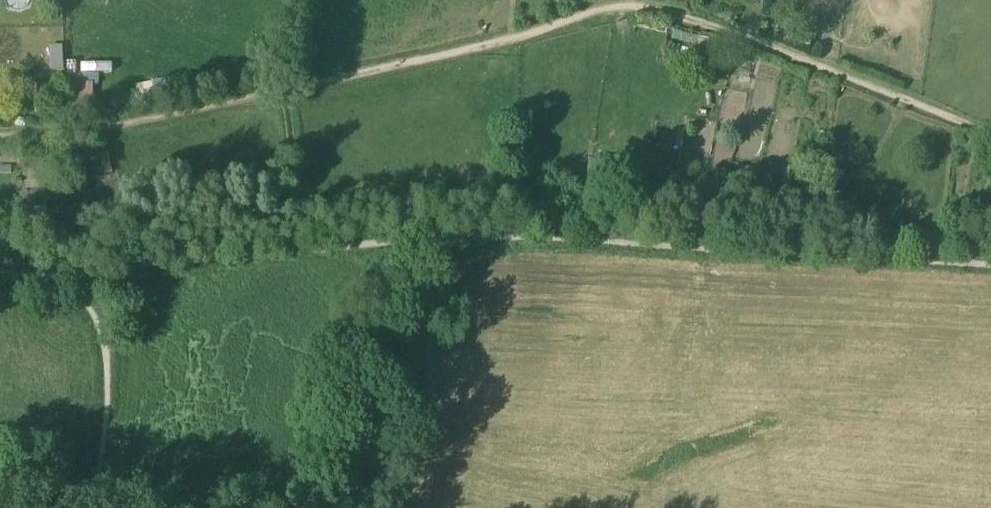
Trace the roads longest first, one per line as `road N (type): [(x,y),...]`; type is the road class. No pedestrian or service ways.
road 1 (track): [(0,136),(69,134),(275,91),(503,40),(610,0)]
road 2 (track): [(617,0),(739,33),(990,141)]

